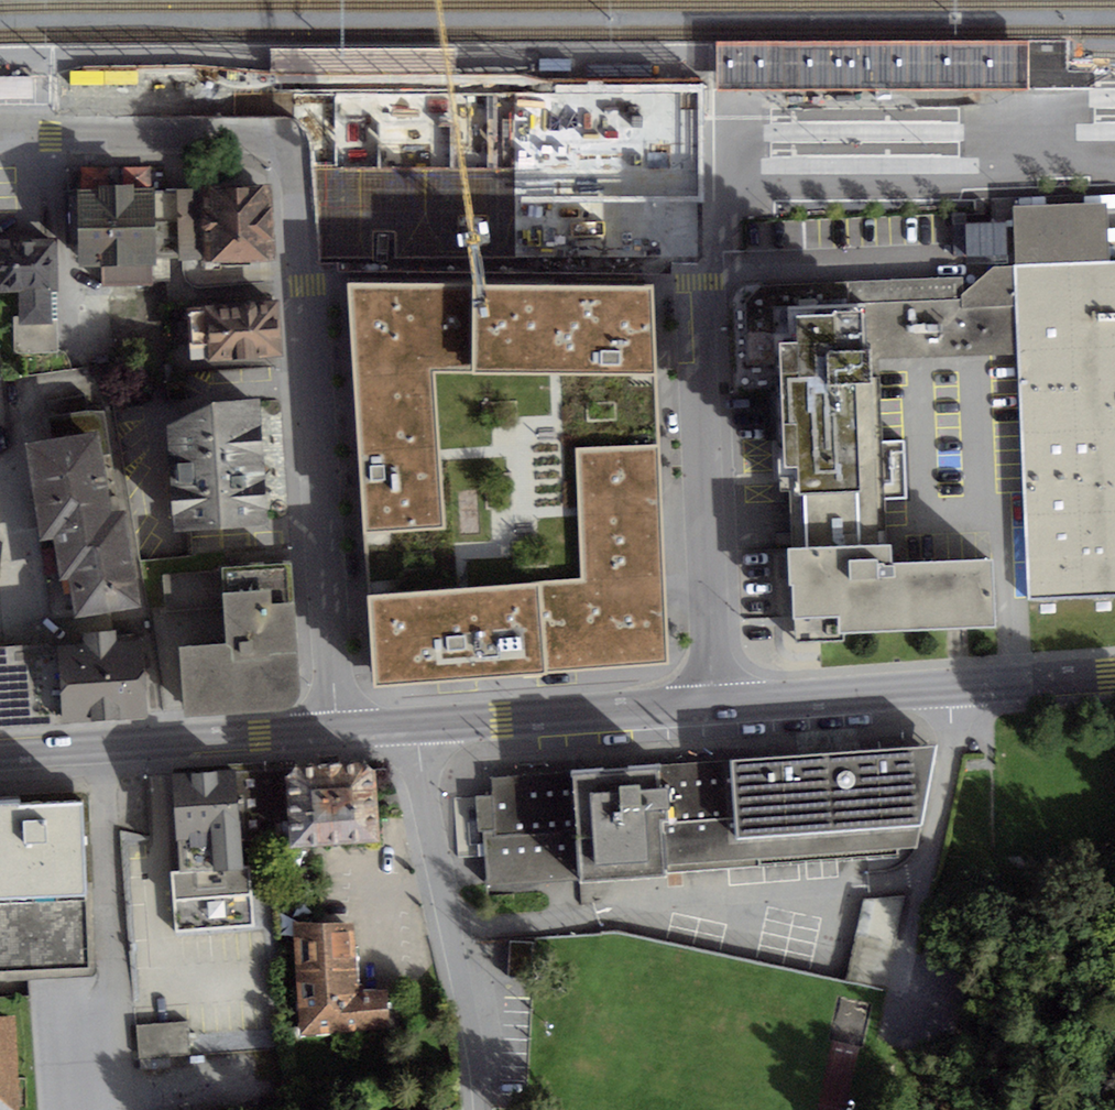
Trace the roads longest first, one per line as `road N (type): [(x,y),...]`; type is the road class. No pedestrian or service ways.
road 1 (residential): [(0,133),(245,133),(284,142),(292,151),(341,731)]
road 2 (residential): [(687,170),(713,706)]
road 3 (tertiary): [(1114,680),(713,706)]
road 4 (unknown): [(297,163),(687,170)]
road 5 (residential): [(479,1109),(416,726)]
road 6 (tertiary): [(341,731),(0,754)]
road 7 (tertiary): [(713,706),(416,726)]

